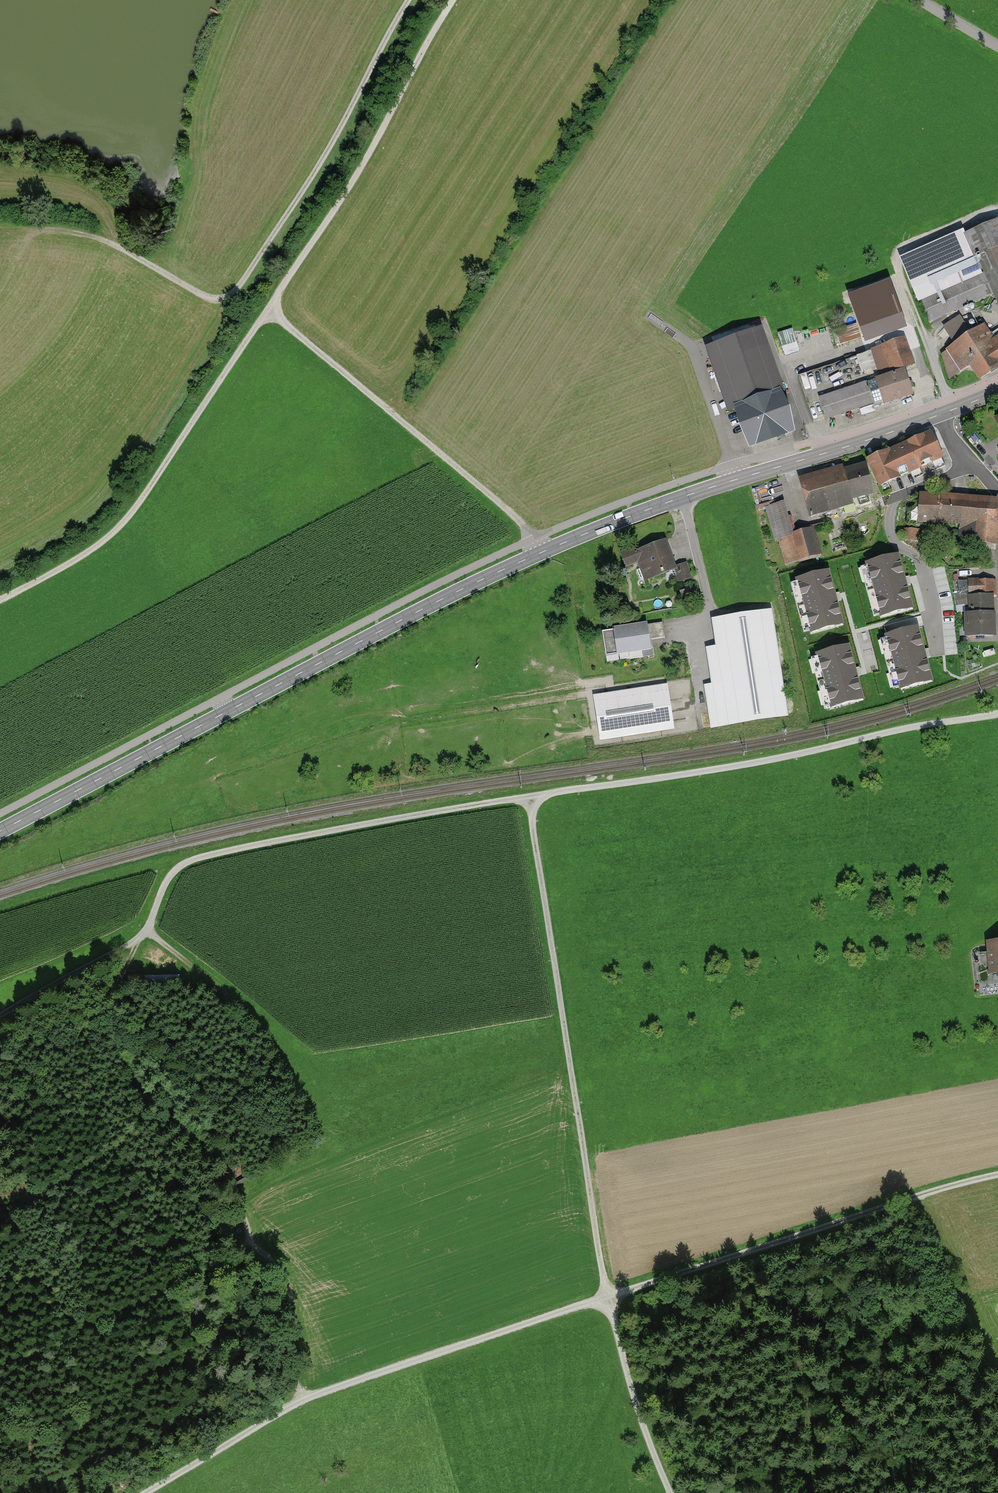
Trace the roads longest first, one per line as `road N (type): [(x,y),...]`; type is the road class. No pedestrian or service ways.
road 1 (secondary): [(0,830),(542,552),(940,414)]
road 2 (track): [(997,1172),(920,1187),(301,1399),(139,1492)]
road 3 (unclassified): [(194,858),(997,713)]
road 4 (track): [(0,600),(100,546),(143,500),(373,147),(454,0)]
road 5 (track): [(528,796),(608,1295),(665,1492)]
road 6 (track): [(410,0),(306,190),(235,294),(202,295),(93,236),(30,235)]
road 7 (track): [(134,942),(114,1009),(118,1058),(142,1097),(189,1131),(252,1239),(282,1274),(301,1399)]
road 8 (track): [(270,311),(518,519),(542,552)]
road 9 (track): [(0,1016),(134,942),(173,873),(194,858)]

